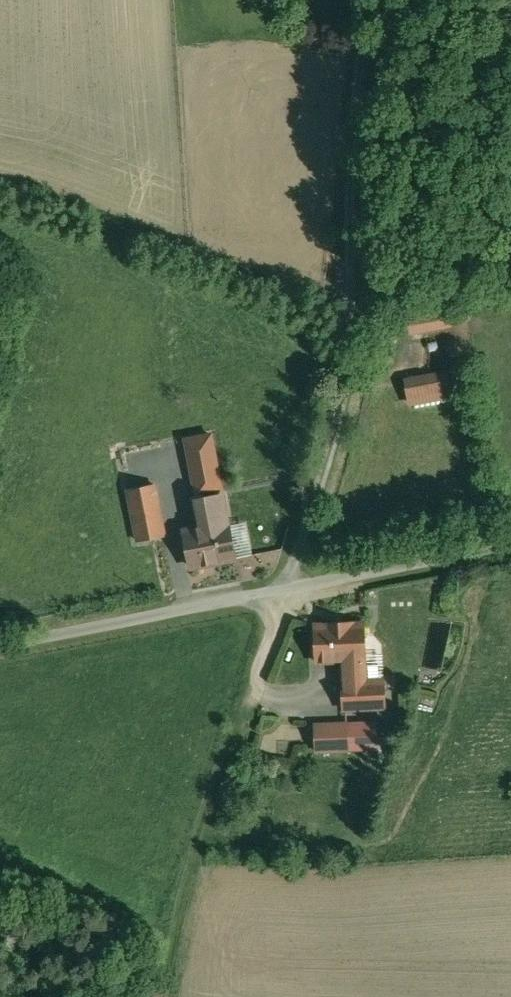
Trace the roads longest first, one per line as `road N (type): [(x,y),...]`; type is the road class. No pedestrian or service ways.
road 1 (unclassified): [(446,566),(0,650)]

